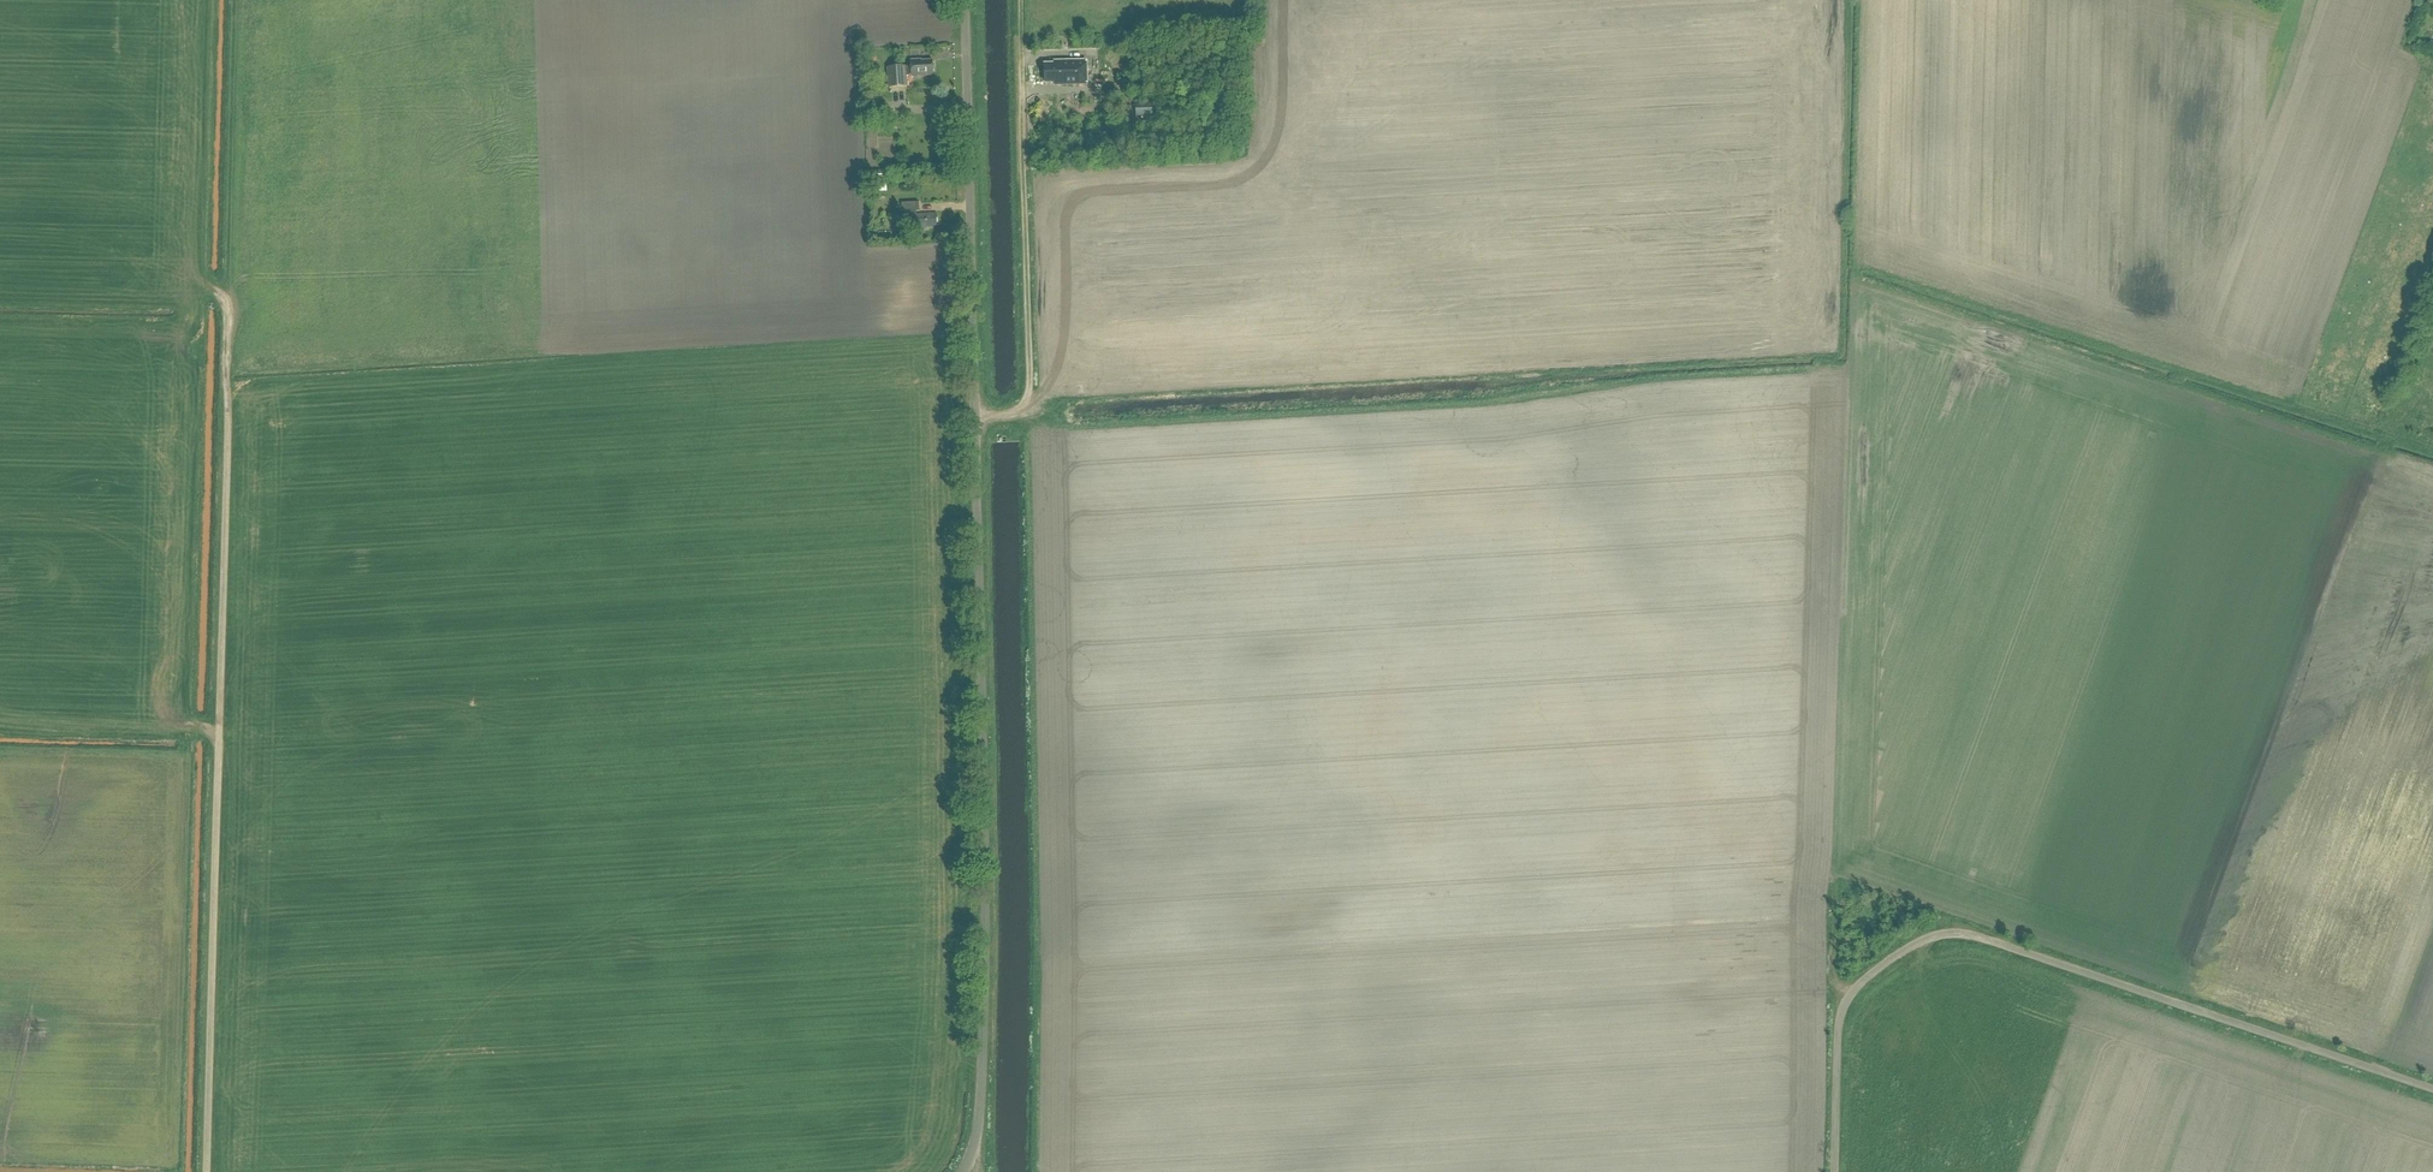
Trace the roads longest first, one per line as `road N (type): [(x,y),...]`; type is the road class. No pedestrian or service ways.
road 1 (unclassified): [(963,1171),(977,1130),(982,1068),(966,0)]
road 2 (unclassified): [(2432,1086),(1954,924),(1849,996),(1839,1021),(1835,1171)]

